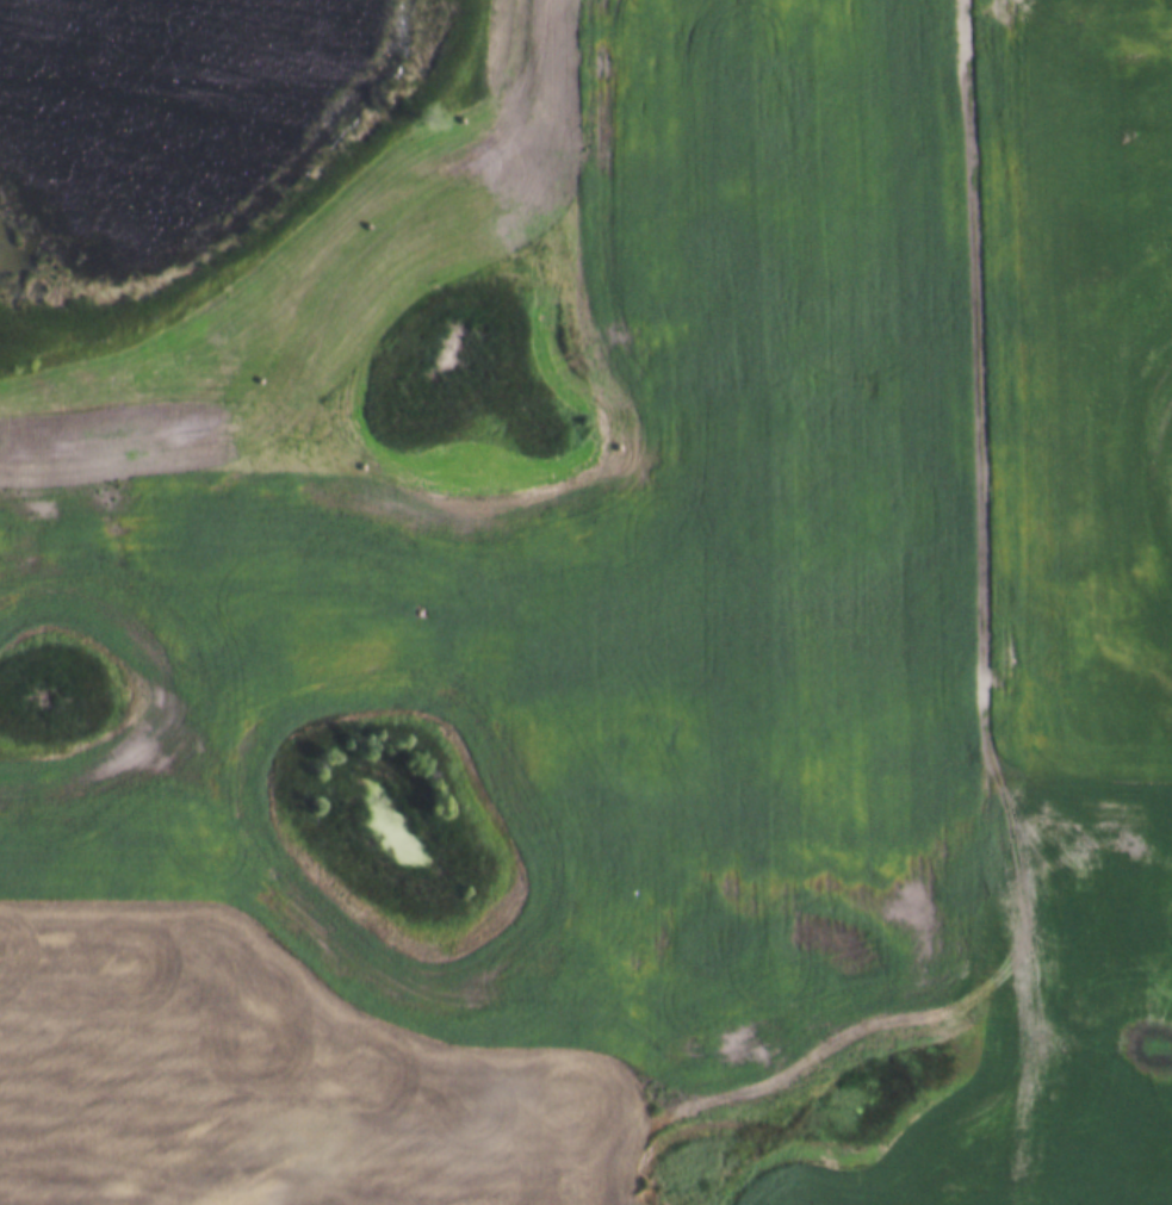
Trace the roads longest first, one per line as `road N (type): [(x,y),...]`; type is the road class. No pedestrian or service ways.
road 1 (track): [(974,0),(982,397),(1004,692),(978,864),(980,1035),(938,1107),(923,1155)]
road 2 (track): [(1171,1193),(968,1195),(936,1178),(923,1155)]

